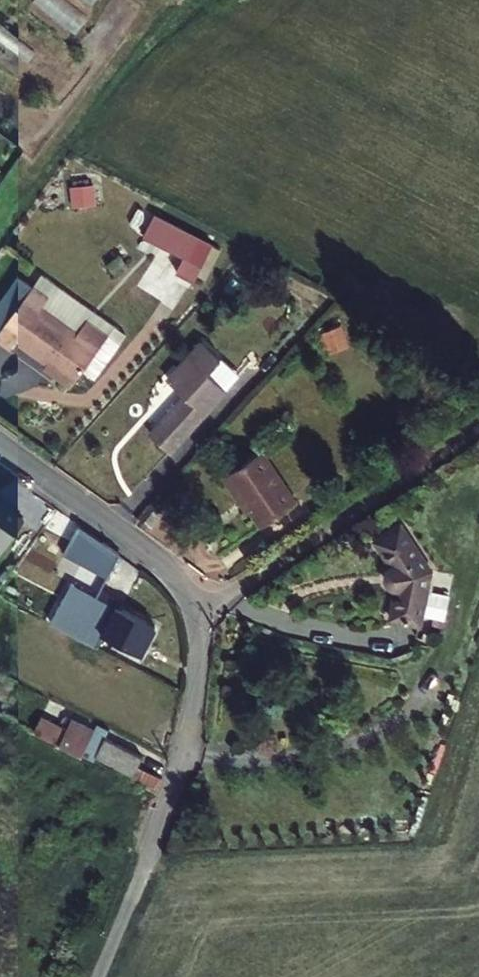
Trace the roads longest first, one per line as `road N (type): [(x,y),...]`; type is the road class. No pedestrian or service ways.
road 1 (unclassified): [(195,613),(198,667),(189,741),(97,976)]
road 2 (unclassified): [(195,613),(478,422)]
road 3 (residential): [(0,445),(152,555),(195,613)]

